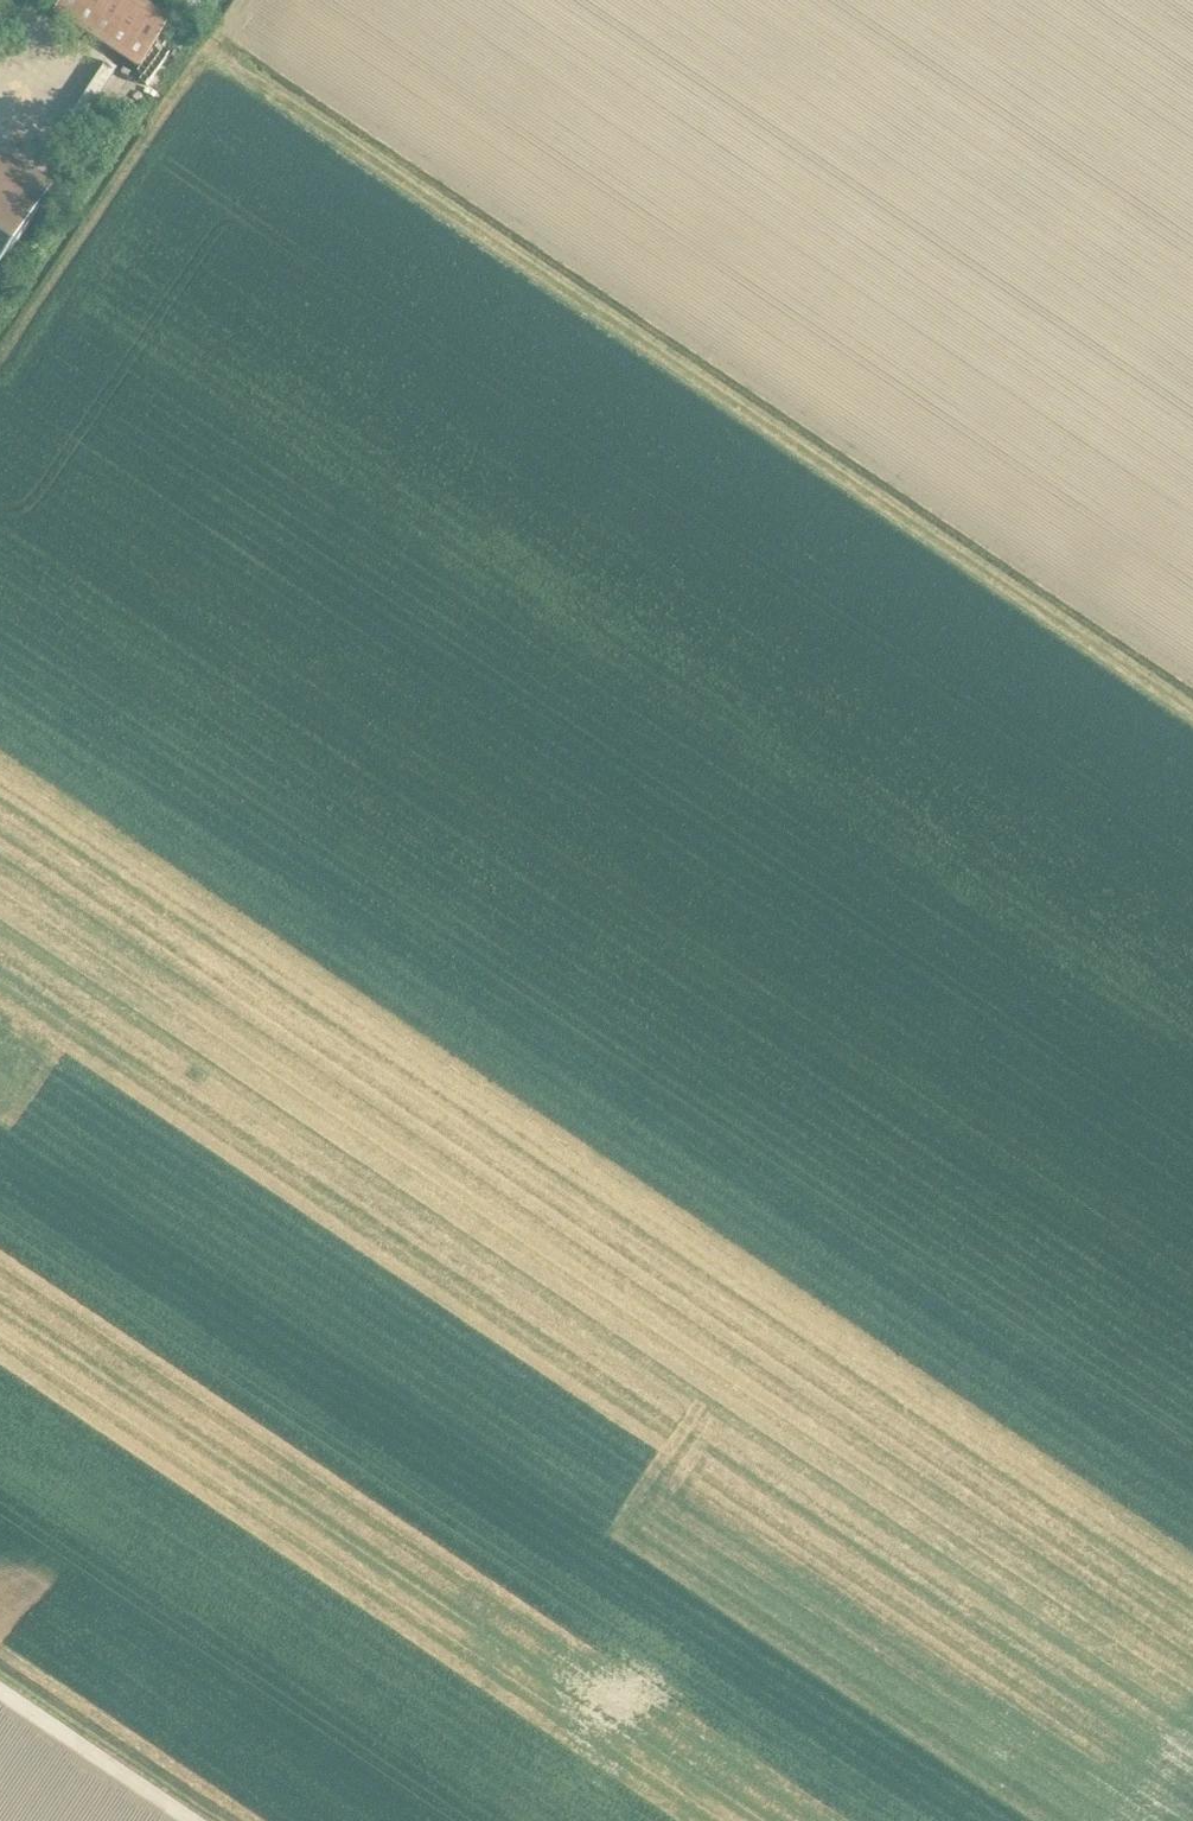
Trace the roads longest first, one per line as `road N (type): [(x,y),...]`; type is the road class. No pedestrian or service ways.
road 1 (track): [(0,1694),(188,1820)]

